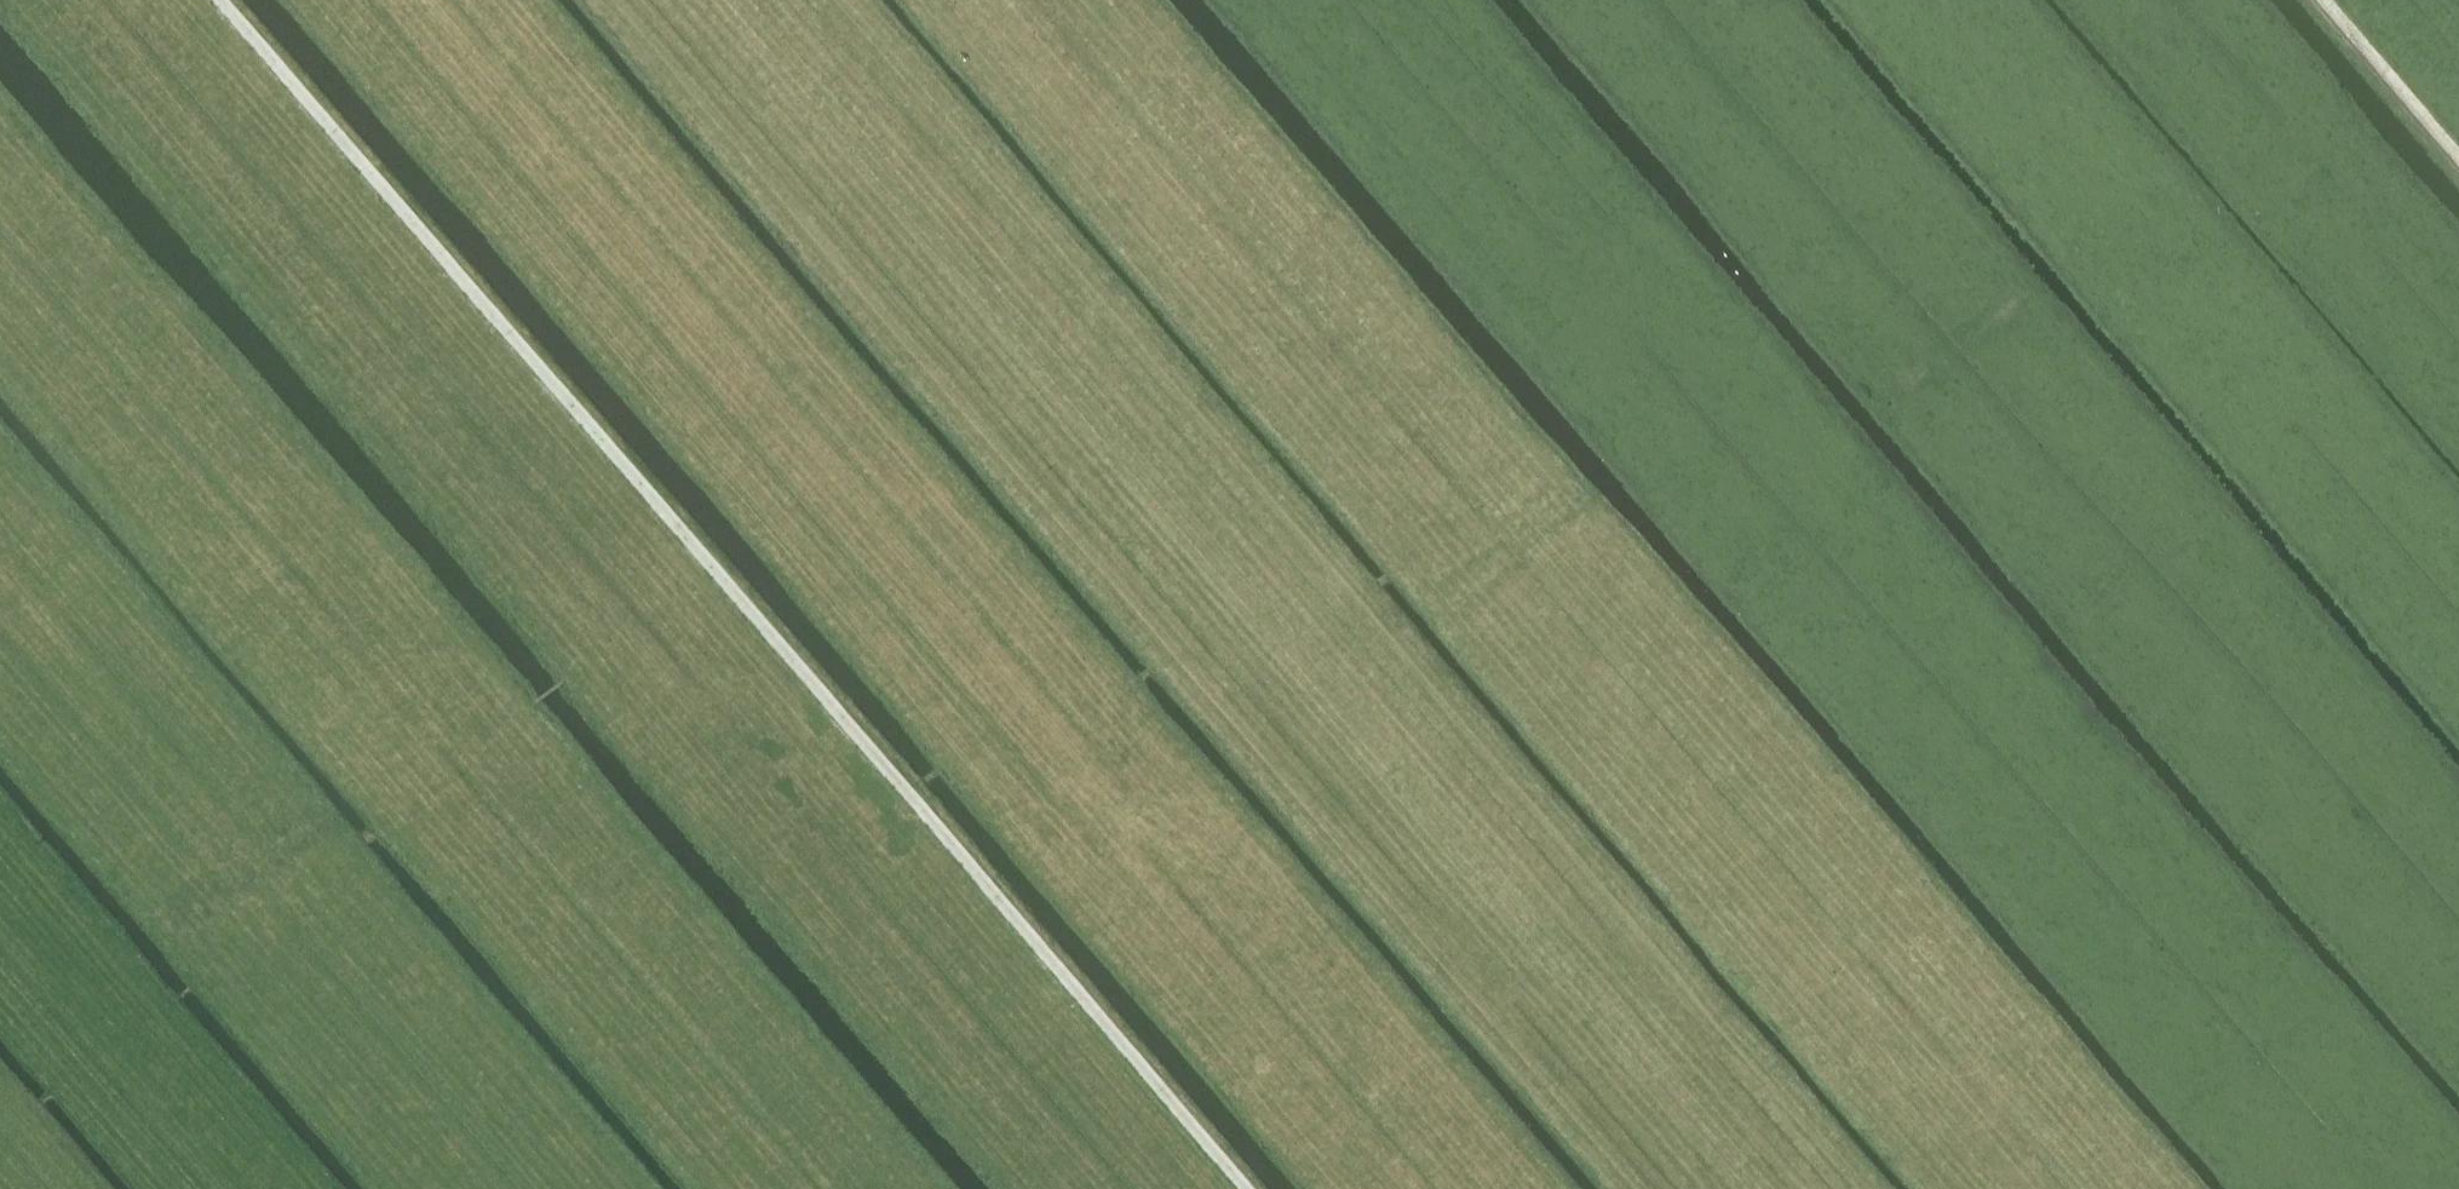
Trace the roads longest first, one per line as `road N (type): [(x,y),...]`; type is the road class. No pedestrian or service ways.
road 1 (track): [(220,0),(1243,1188)]
road 2 (track): [(2458,158),(2324,0)]

